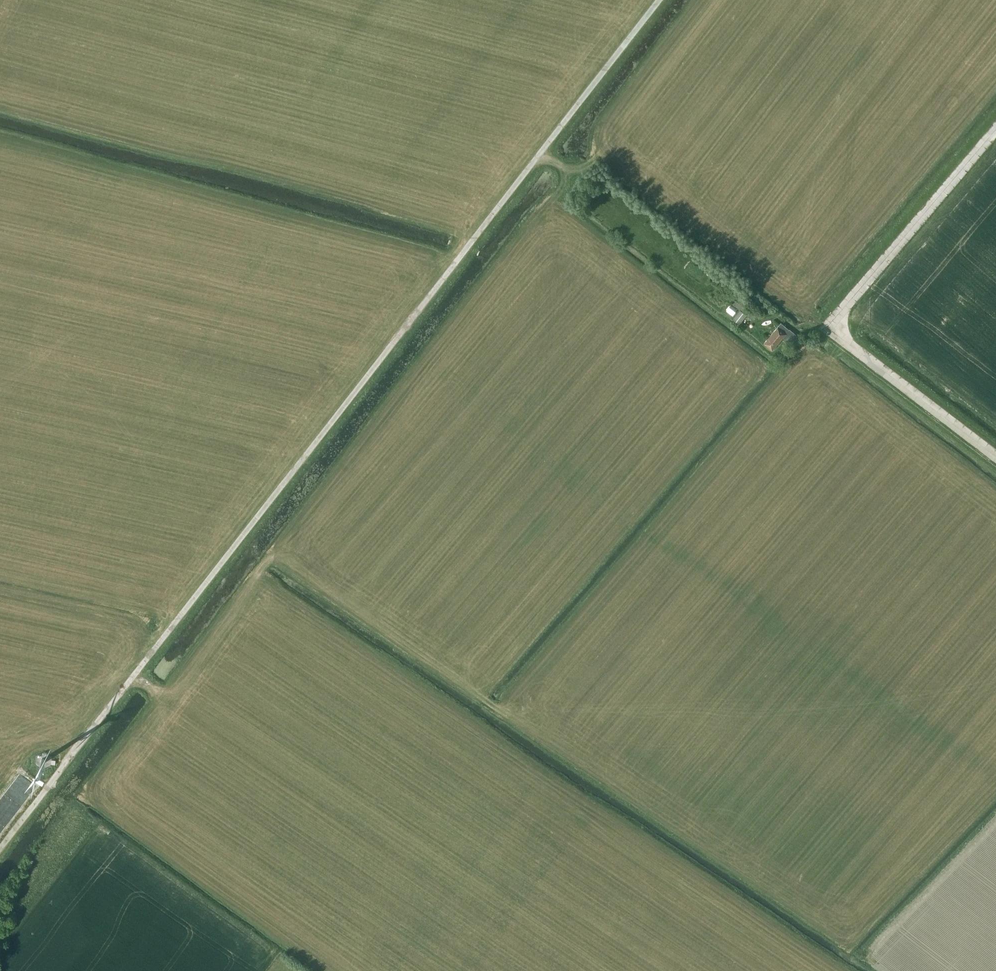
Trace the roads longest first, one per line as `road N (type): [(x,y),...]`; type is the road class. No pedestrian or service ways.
road 1 (track): [(0,846),(659,0)]
road 2 (unclassified): [(995,456),(827,327),(995,129)]

